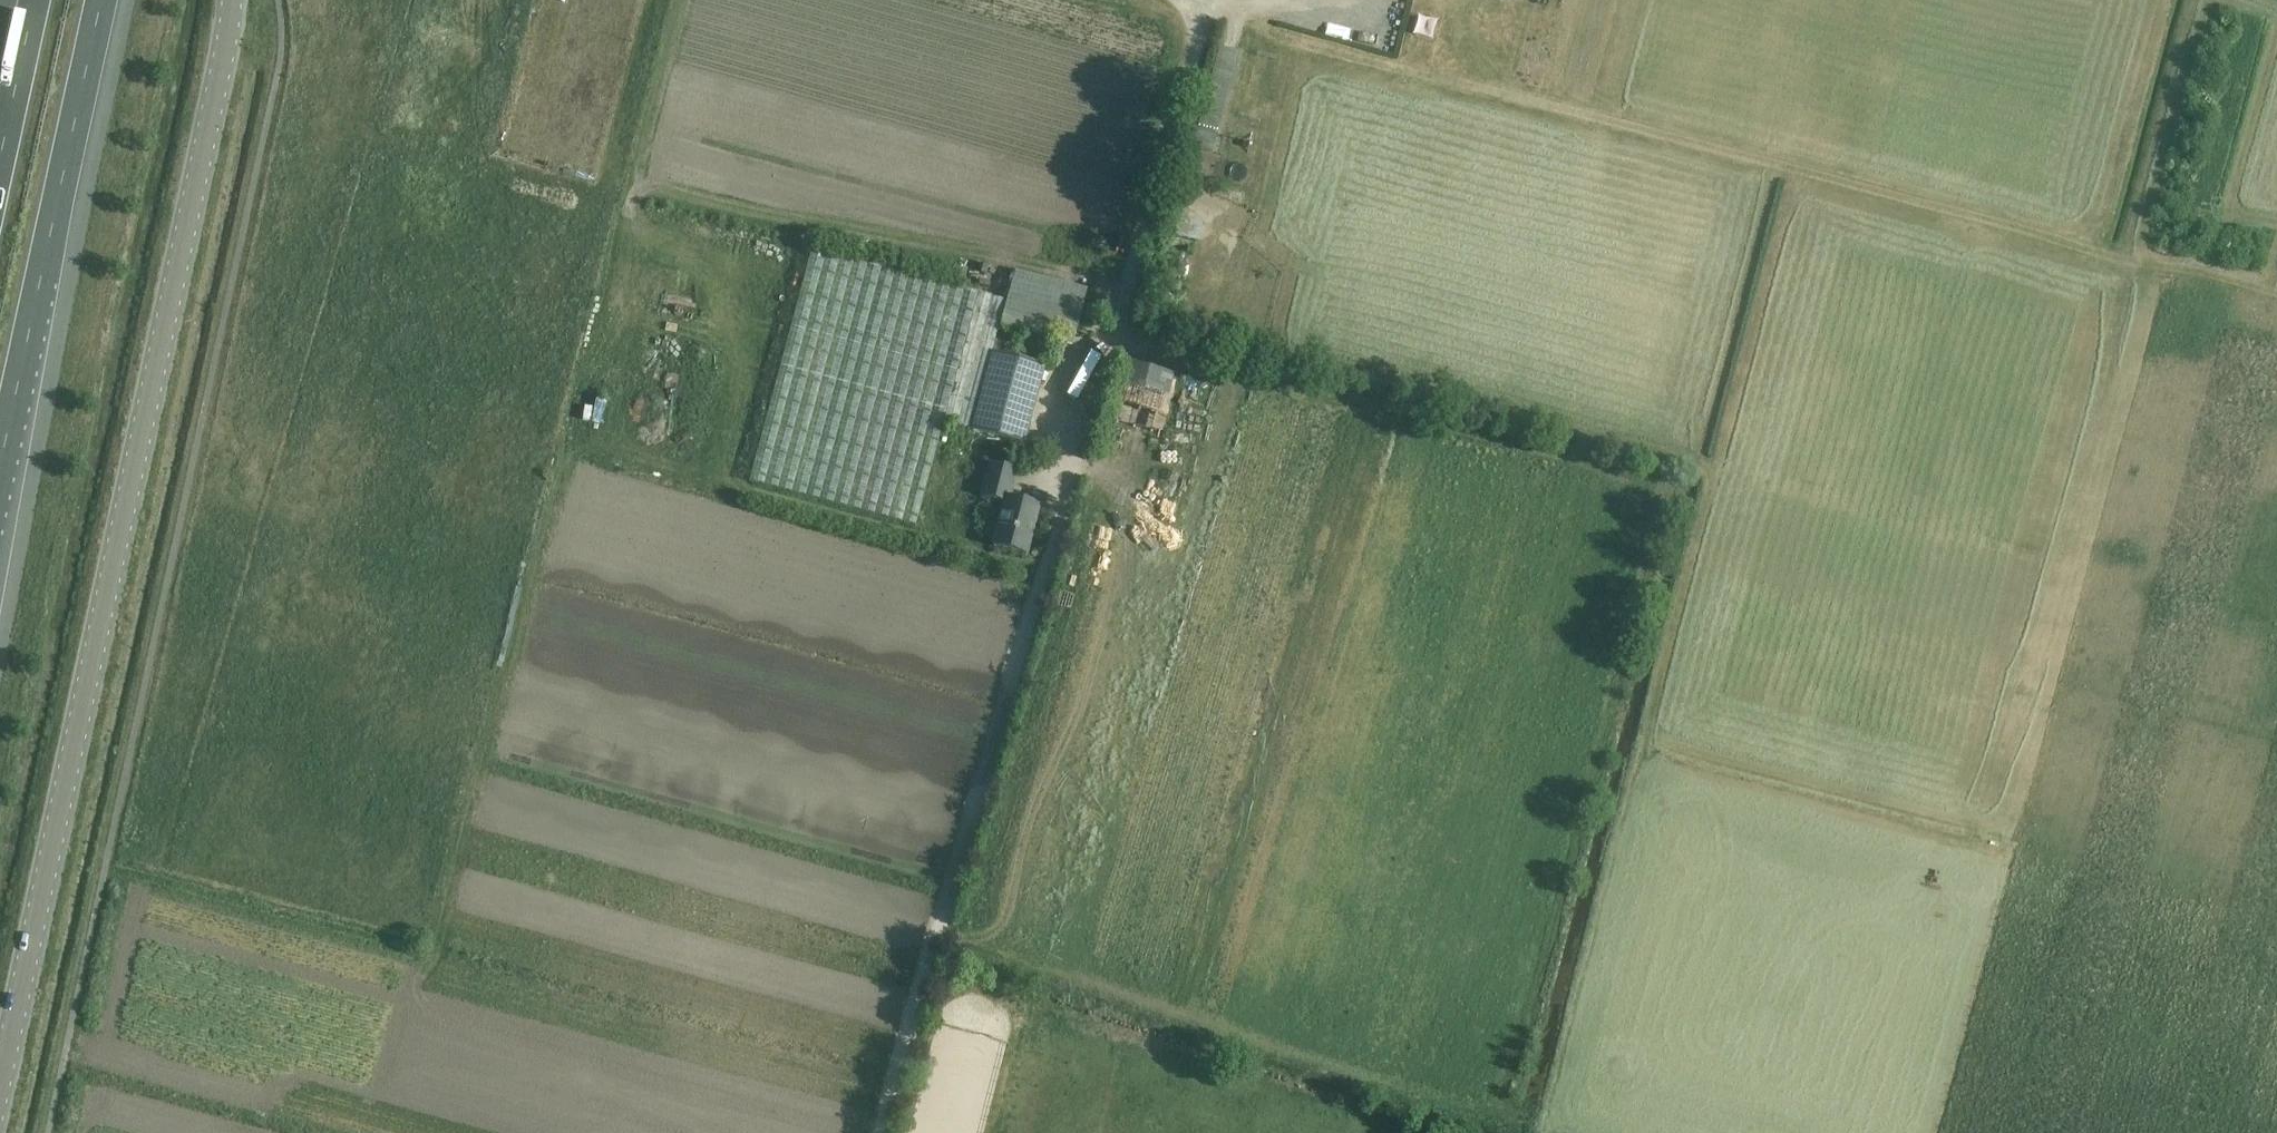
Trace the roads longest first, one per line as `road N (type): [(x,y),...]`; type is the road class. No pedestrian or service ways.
road 1 (secondary): [(0,1069),(231,0)]
road 2 (motorway): [(0,466),(101,0)]
road 3 (unclassified): [(1120,318),(1201,28),(1205,6),(1182,0)]
road 4 (motorway): [(34,0),(0,157)]

